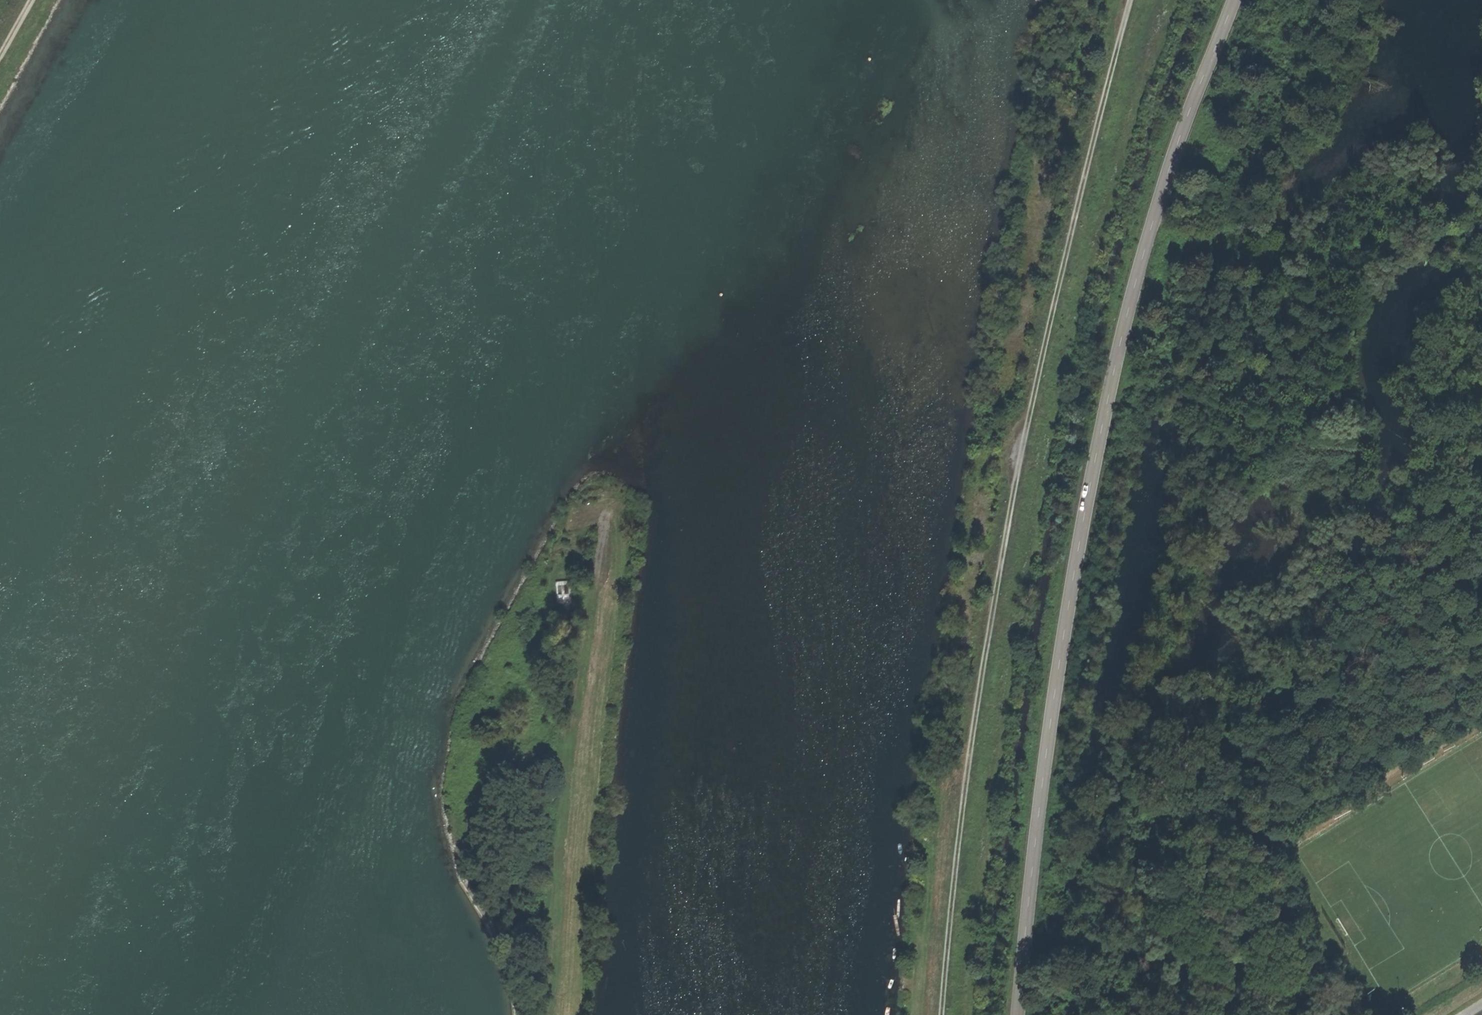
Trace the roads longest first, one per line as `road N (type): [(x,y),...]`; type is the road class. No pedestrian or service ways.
road 1 (tertiary): [(1020,1014),(1056,678),(1097,437),(1152,222),(1234,0)]
road 2 (track): [(1131,0),(1076,197),(1012,508),(957,865),(945,1014)]

